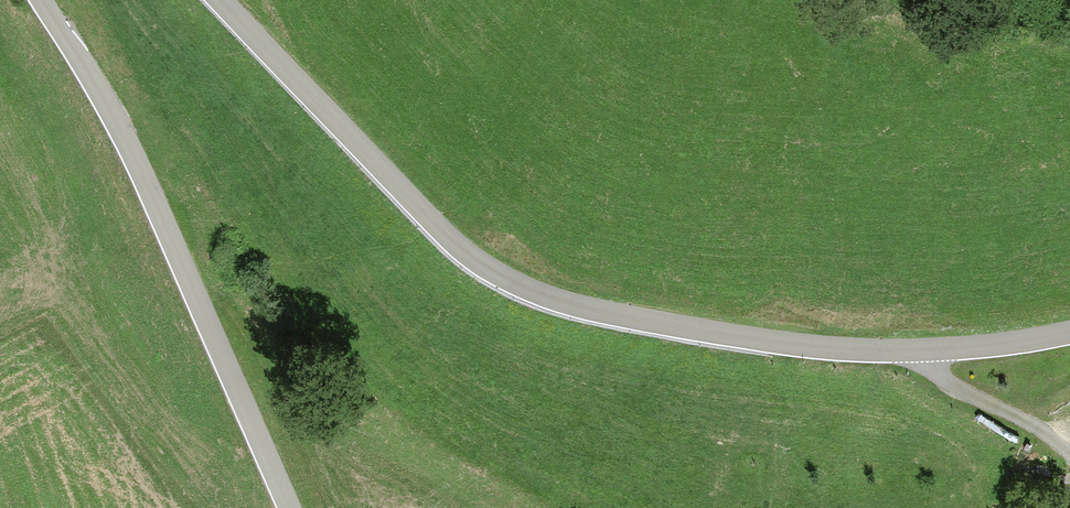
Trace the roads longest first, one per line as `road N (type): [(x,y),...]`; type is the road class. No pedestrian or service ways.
road 1 (tertiary): [(1069,332),(968,348),(842,349),(664,325),(542,296),(461,249),(223,0)]
road 2 (tertiary): [(41,0),(130,151),(290,507)]
road 3 (track): [(1069,456),(938,373),(918,350)]

